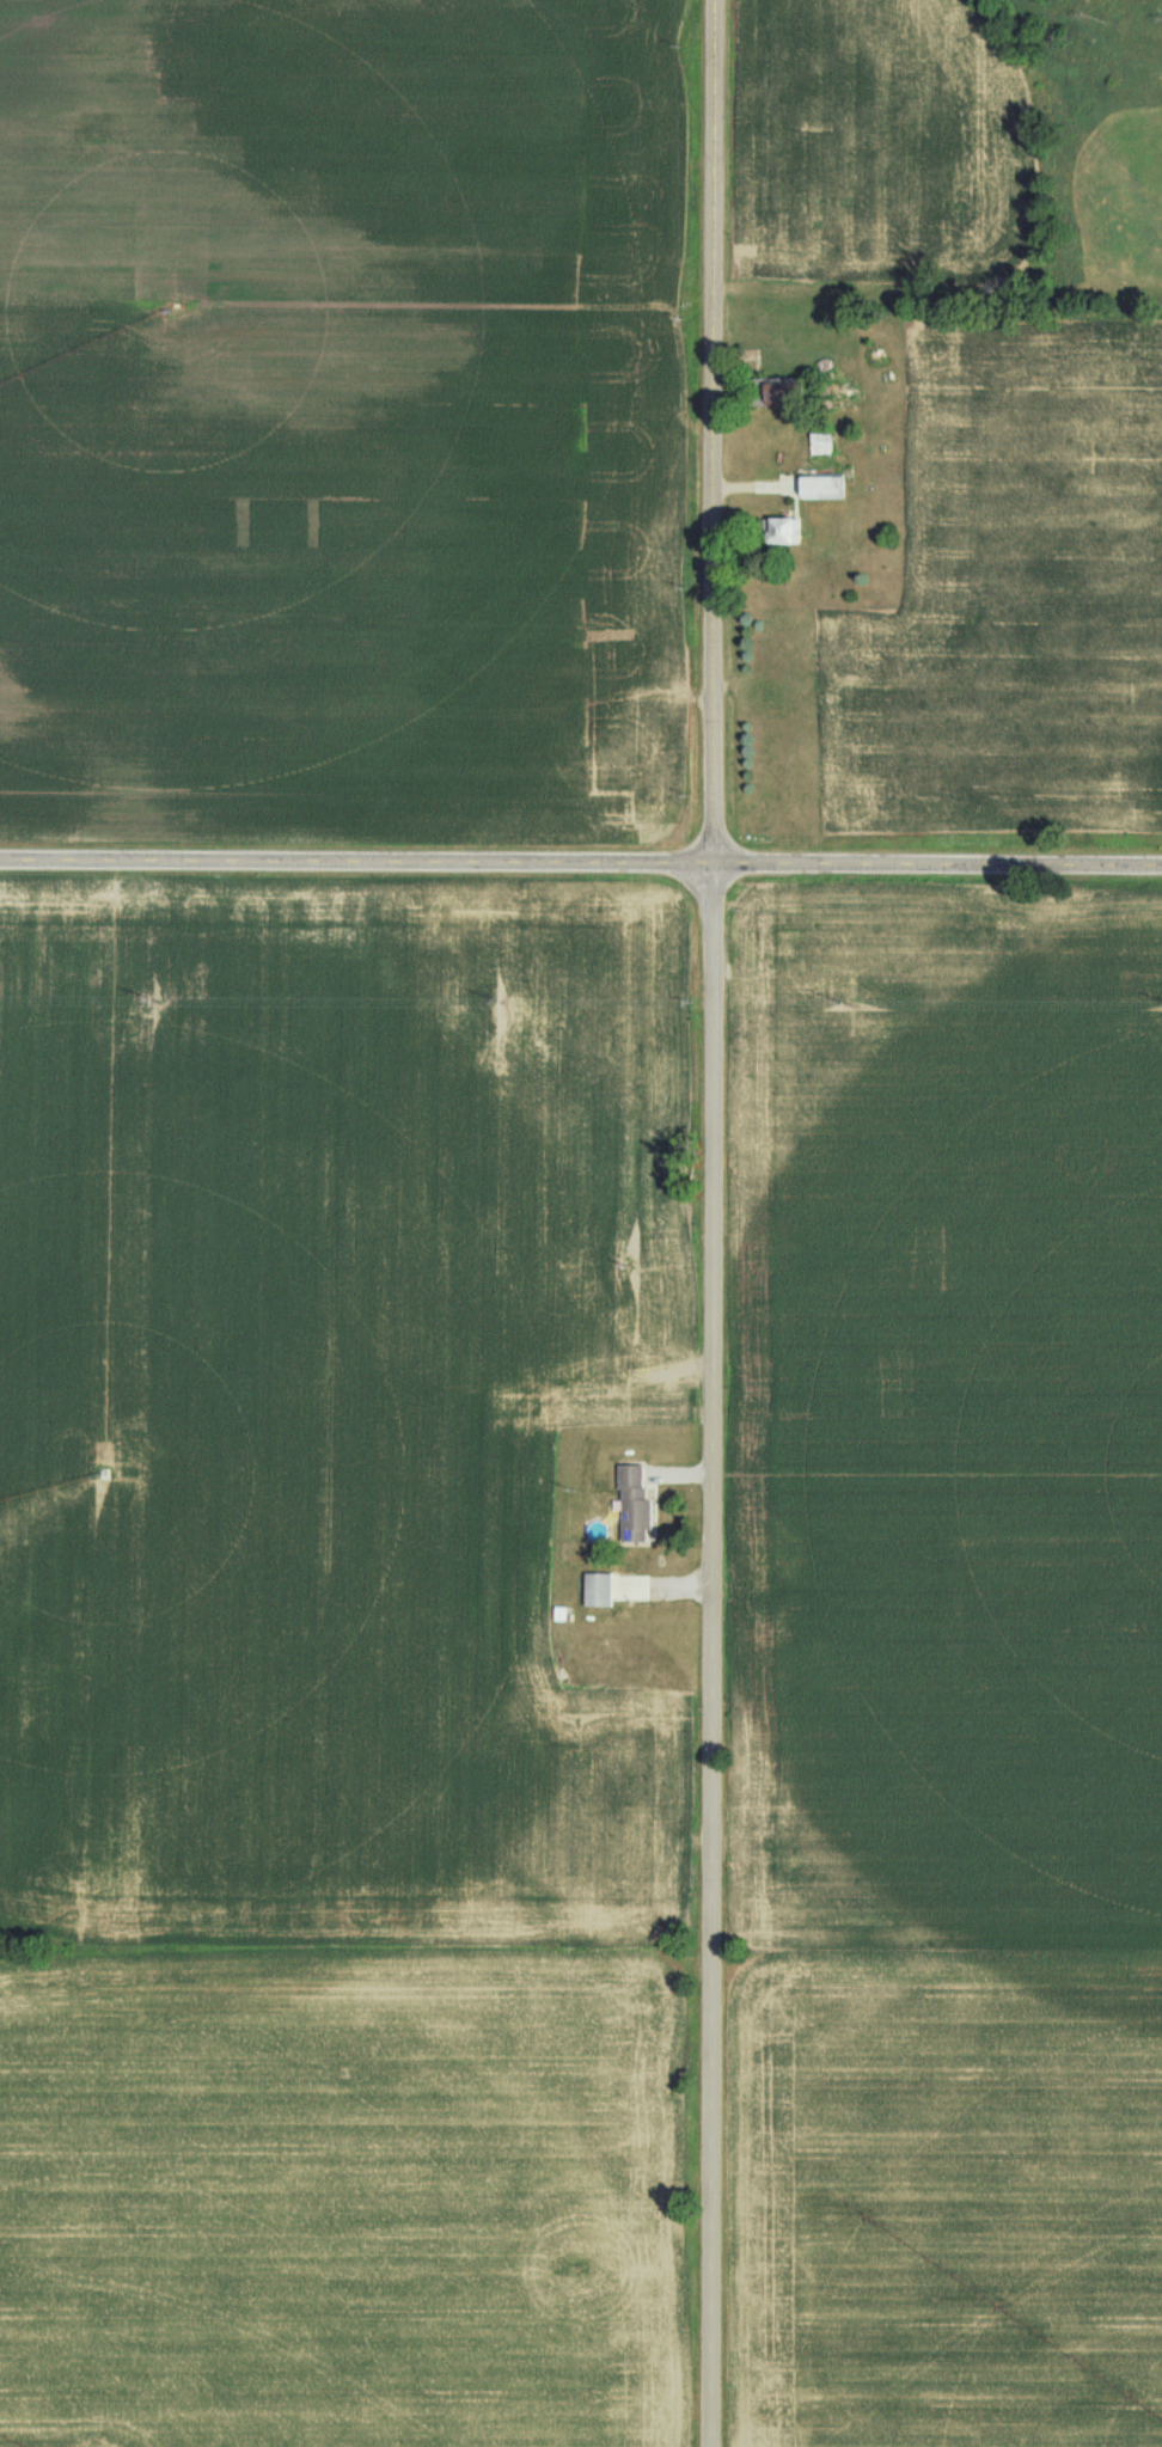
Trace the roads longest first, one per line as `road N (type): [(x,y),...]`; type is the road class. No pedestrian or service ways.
road 1 (residential): [(710,2446),(715,0)]
road 2 (residential): [(0,858),(1161,856)]
road 3 (residential): [(834,854),(714,940)]

